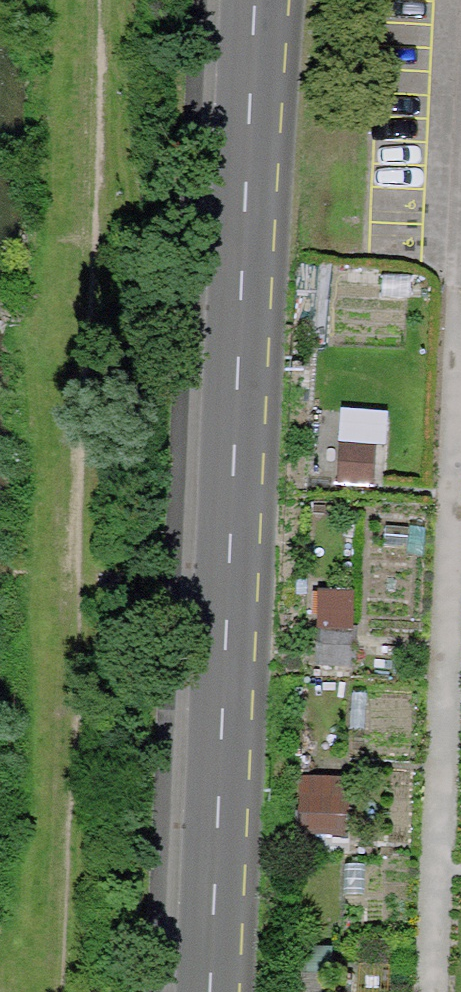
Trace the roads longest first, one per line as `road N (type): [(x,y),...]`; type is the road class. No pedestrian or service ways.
road 1 (secondary): [(255,0),(210,991)]
road 2 (track): [(460,238),(429,991)]

